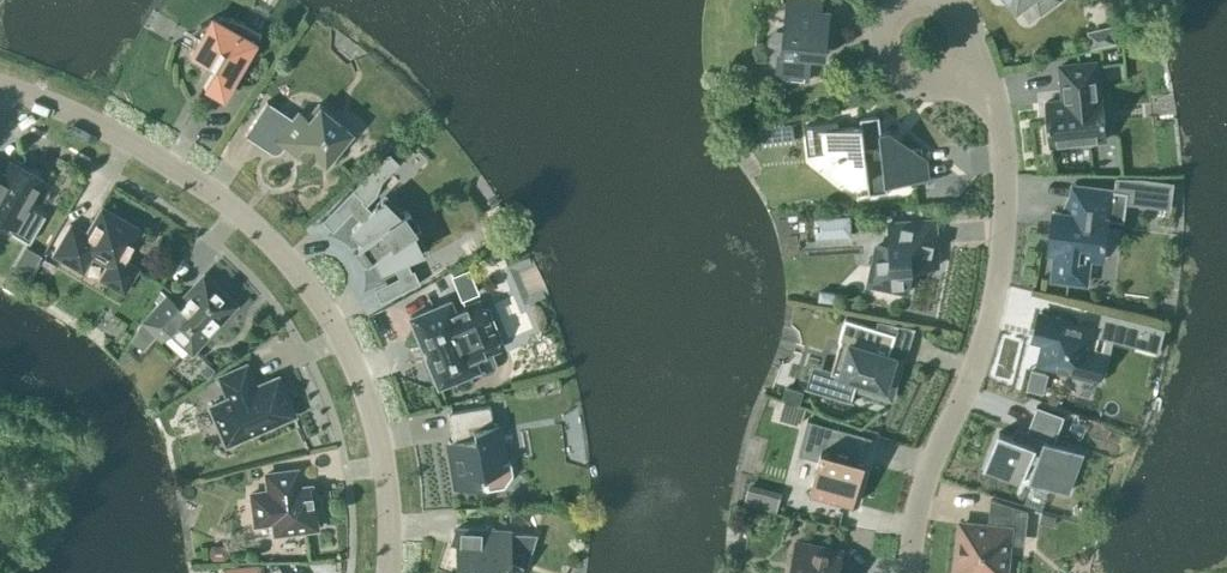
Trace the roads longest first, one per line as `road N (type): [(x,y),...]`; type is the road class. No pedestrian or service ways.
road 1 (residential): [(388,572),(388,494),(373,421),(349,354),(286,259),(251,224),(162,161),(0,86)]
road 2 (residential): [(909,572),(917,511),(976,364),(1002,255),(1001,131),(964,49)]
road 3 (residential): [(890,4),(874,39),(894,77),(928,84),(945,77),(964,49)]

